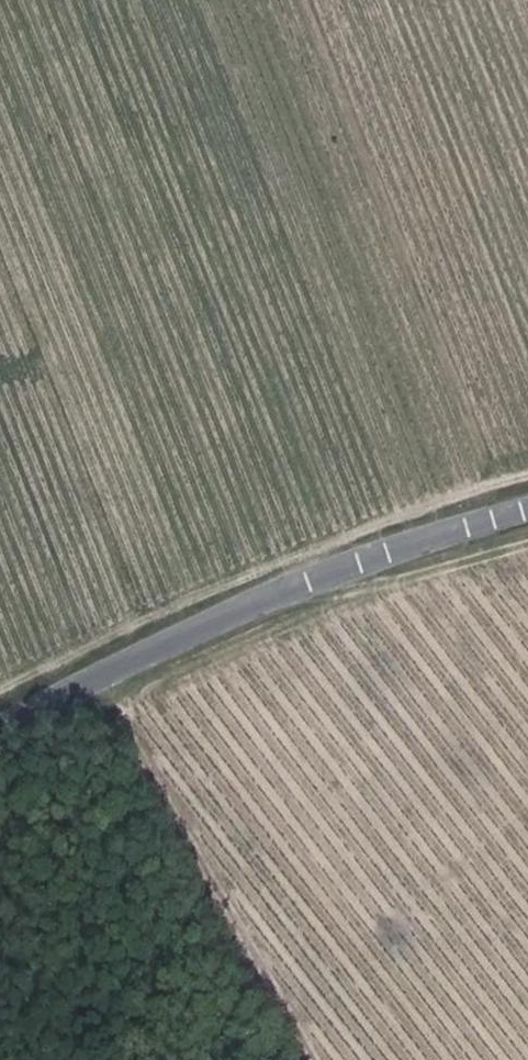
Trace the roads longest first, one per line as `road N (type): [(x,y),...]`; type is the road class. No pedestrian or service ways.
road 1 (unclassified): [(0,740),(304,591),(527,514)]

